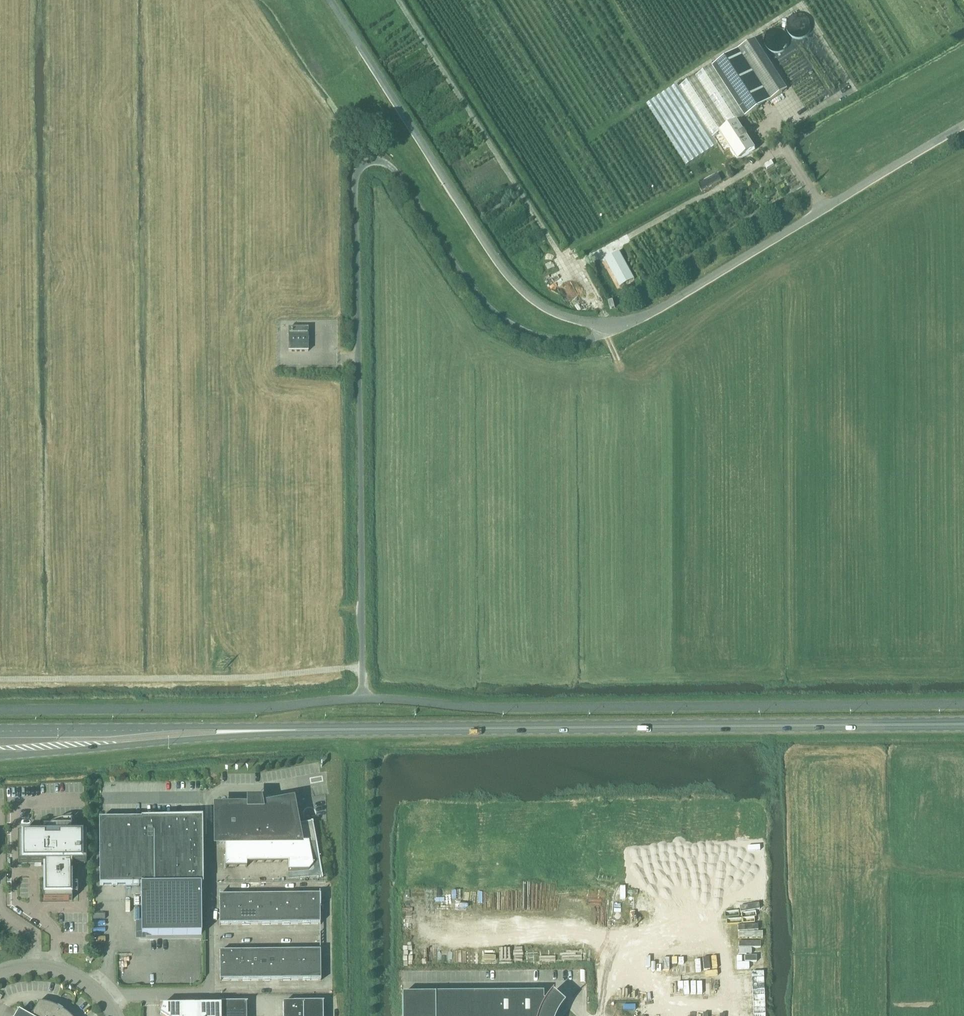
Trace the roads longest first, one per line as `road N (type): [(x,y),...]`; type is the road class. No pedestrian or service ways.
road 1 (unclassified): [(363,698),(355,184),(365,165),(392,169),(468,285),(519,331),(576,344),(615,328)]
road 2 (primary): [(328,729),(963,724)]
road 3 (unclassified): [(363,698),(491,708),(963,704)]
road 4 (unclassified): [(615,328),(546,311),(520,291),(328,0)]
road 5 (unclassified): [(963,126),(615,328)]
road 6 (unclassified): [(0,710),(267,708),(363,698)]
road 7 (primary): [(0,756),(328,729)]
road 8 (primary): [(328,729),(0,731)]
road 9 (unclassified): [(115,1015),(98,992),(63,972),(0,973)]

